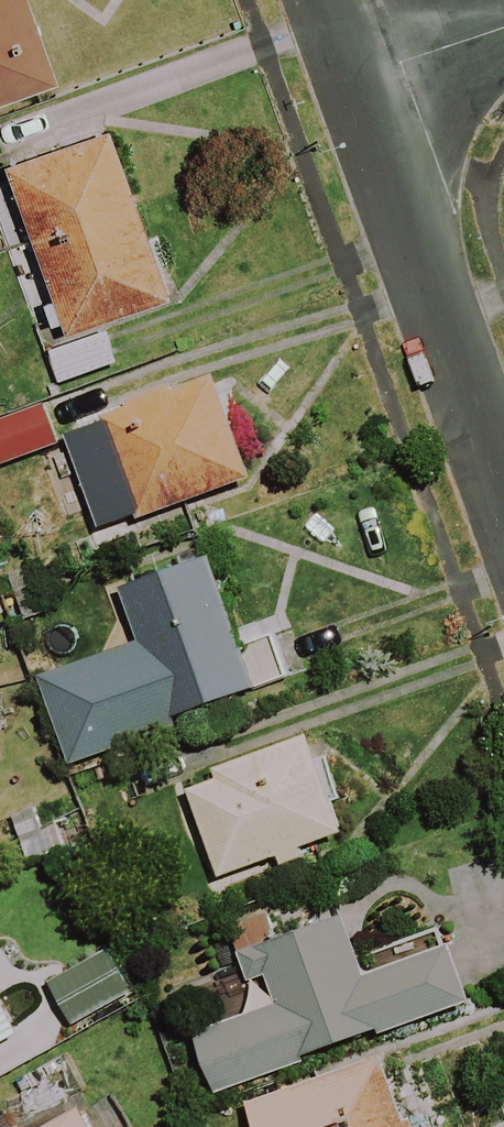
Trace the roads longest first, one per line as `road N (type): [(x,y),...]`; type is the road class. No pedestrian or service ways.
road 1 (residential): [(503,483),(365,78)]
road 2 (residential): [(503,23),(365,78)]

